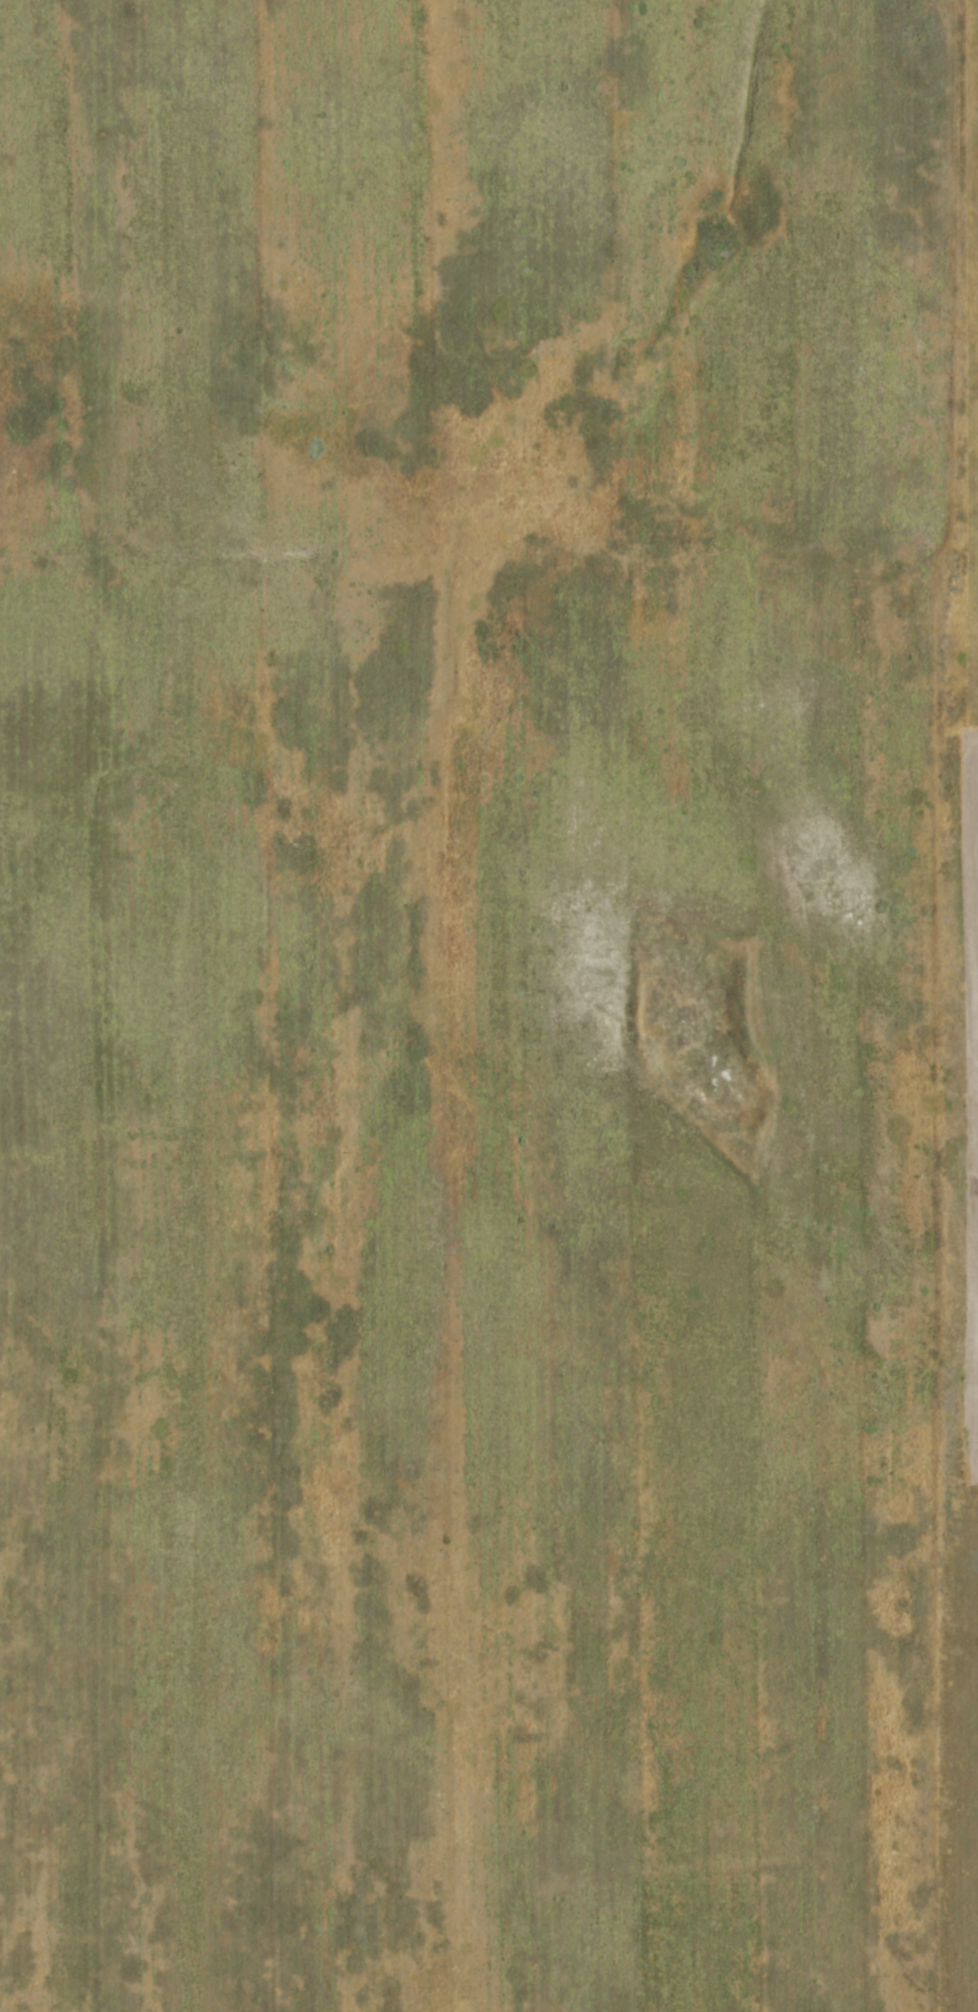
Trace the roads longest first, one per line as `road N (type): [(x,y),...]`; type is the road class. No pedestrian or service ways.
road 1 (residential): [(959,0),(947,2011)]

